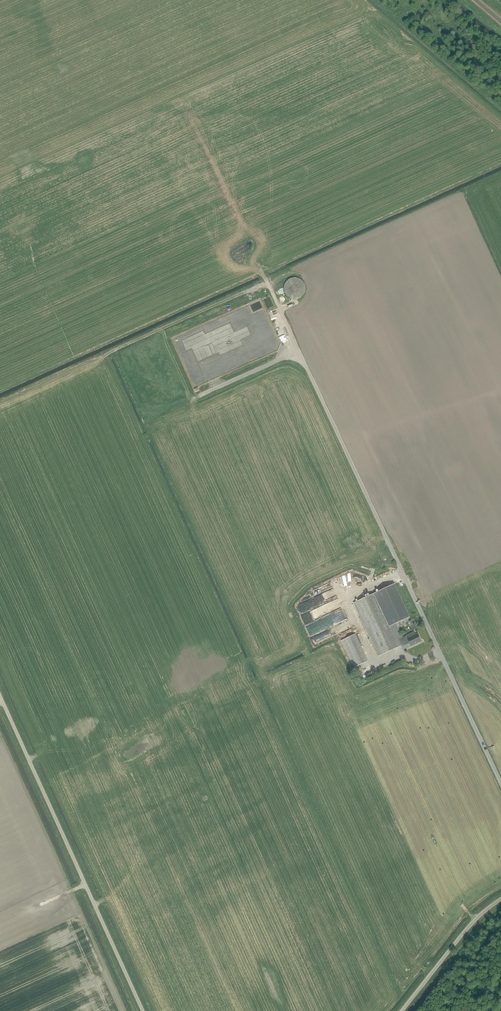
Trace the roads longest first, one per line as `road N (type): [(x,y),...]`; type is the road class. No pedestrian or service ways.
road 1 (unclassified): [(500,784),(299,352)]
road 2 (unclassified): [(142,1010),(0,699)]
road 3 (unclassified): [(402,1010),(475,919),(500,900)]

